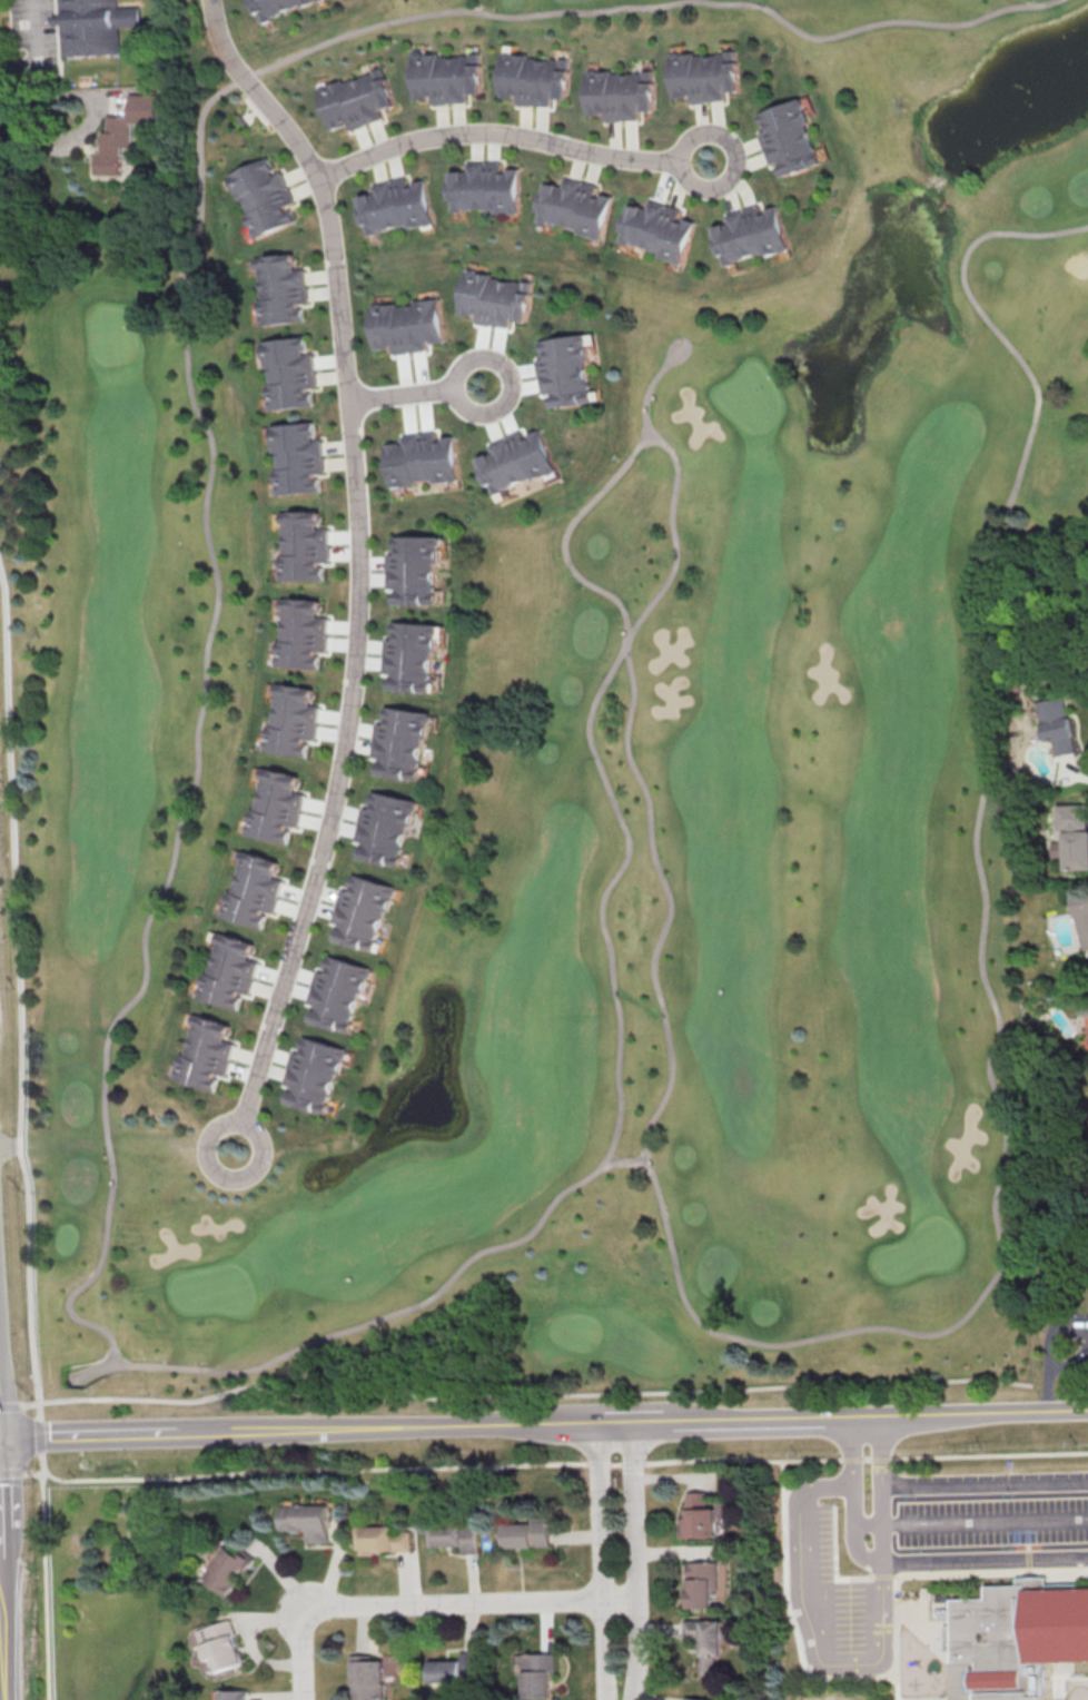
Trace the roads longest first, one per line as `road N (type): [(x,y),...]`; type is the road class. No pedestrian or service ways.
road 1 (residential): [(237,1127),(342,778),(359,557),(356,435),(328,217),(303,154),(227,58),(210,0)]
road 2 (tertiary): [(1087,1409),(168,1432)]
road 3 (residential): [(305,1699),(306,1622),(329,1607),(640,1598)]
road 4 (residential): [(686,160),(481,130),(396,145),(317,180)]
road 5 (residential): [(634,1699),(641,1667),(635,1422)]
road 6 (residential): [(600,1423),(610,1699)]
road 7 (tertiary): [(168,1432),(0,1437)]
road 8 (tertiary): [(7,1699),(2,1558)]
road 9 (residential): [(254,1141),(245,1129),(222,1129),(212,1156),(237,1170),(250,1163),(254,1141)]
road 10 (residential): [(501,373),(486,363),(472,366),(461,379),(465,398),(481,406),(496,402),(501,373)]
road 11 (residential): [(730,157),(724,144),(703,137),(686,160),(692,174),(713,180),(730,157)]

